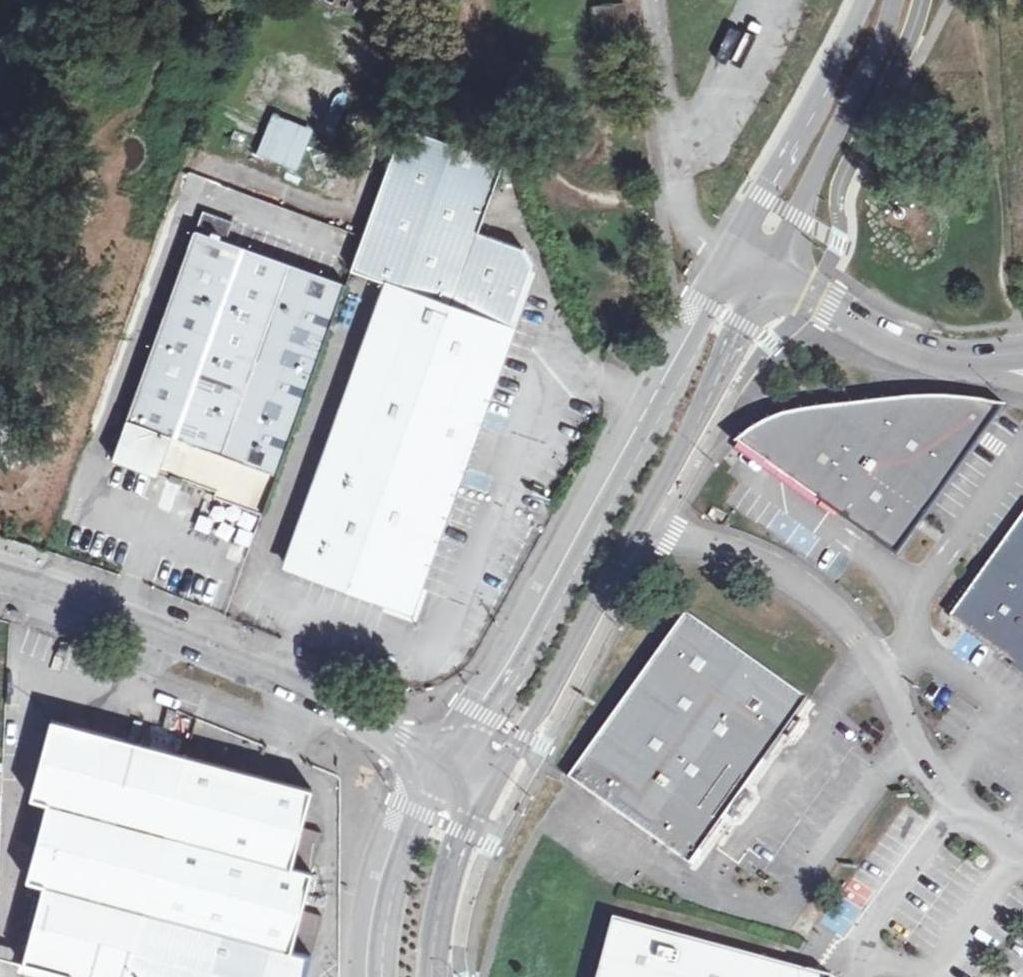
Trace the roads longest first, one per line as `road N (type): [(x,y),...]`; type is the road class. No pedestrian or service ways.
road 1 (tertiary): [(735,265),(529,644),(440,768)]
road 2 (unclassified): [(638,525),(674,532),(814,596),(857,639),(949,784),(1001,846),(1022,858)]
road 3 (unclassified): [(440,768),(275,690),(0,585)]
road 4 (tertiary): [(484,790),(525,739),(638,525)]
road 5 (tertiary): [(764,279),(876,53),(891,0)]
road 6 (tertiary): [(867,0),(735,265)]
road 7 (tertiary): [(638,525),(764,279)]
road 8 (tertiary): [(440,768),(396,855),(375,976)]
road 9 (unclassified): [(965,359),(883,341),(764,279)]
road 10 (tertiary): [(430,976),(449,862),(484,790)]

